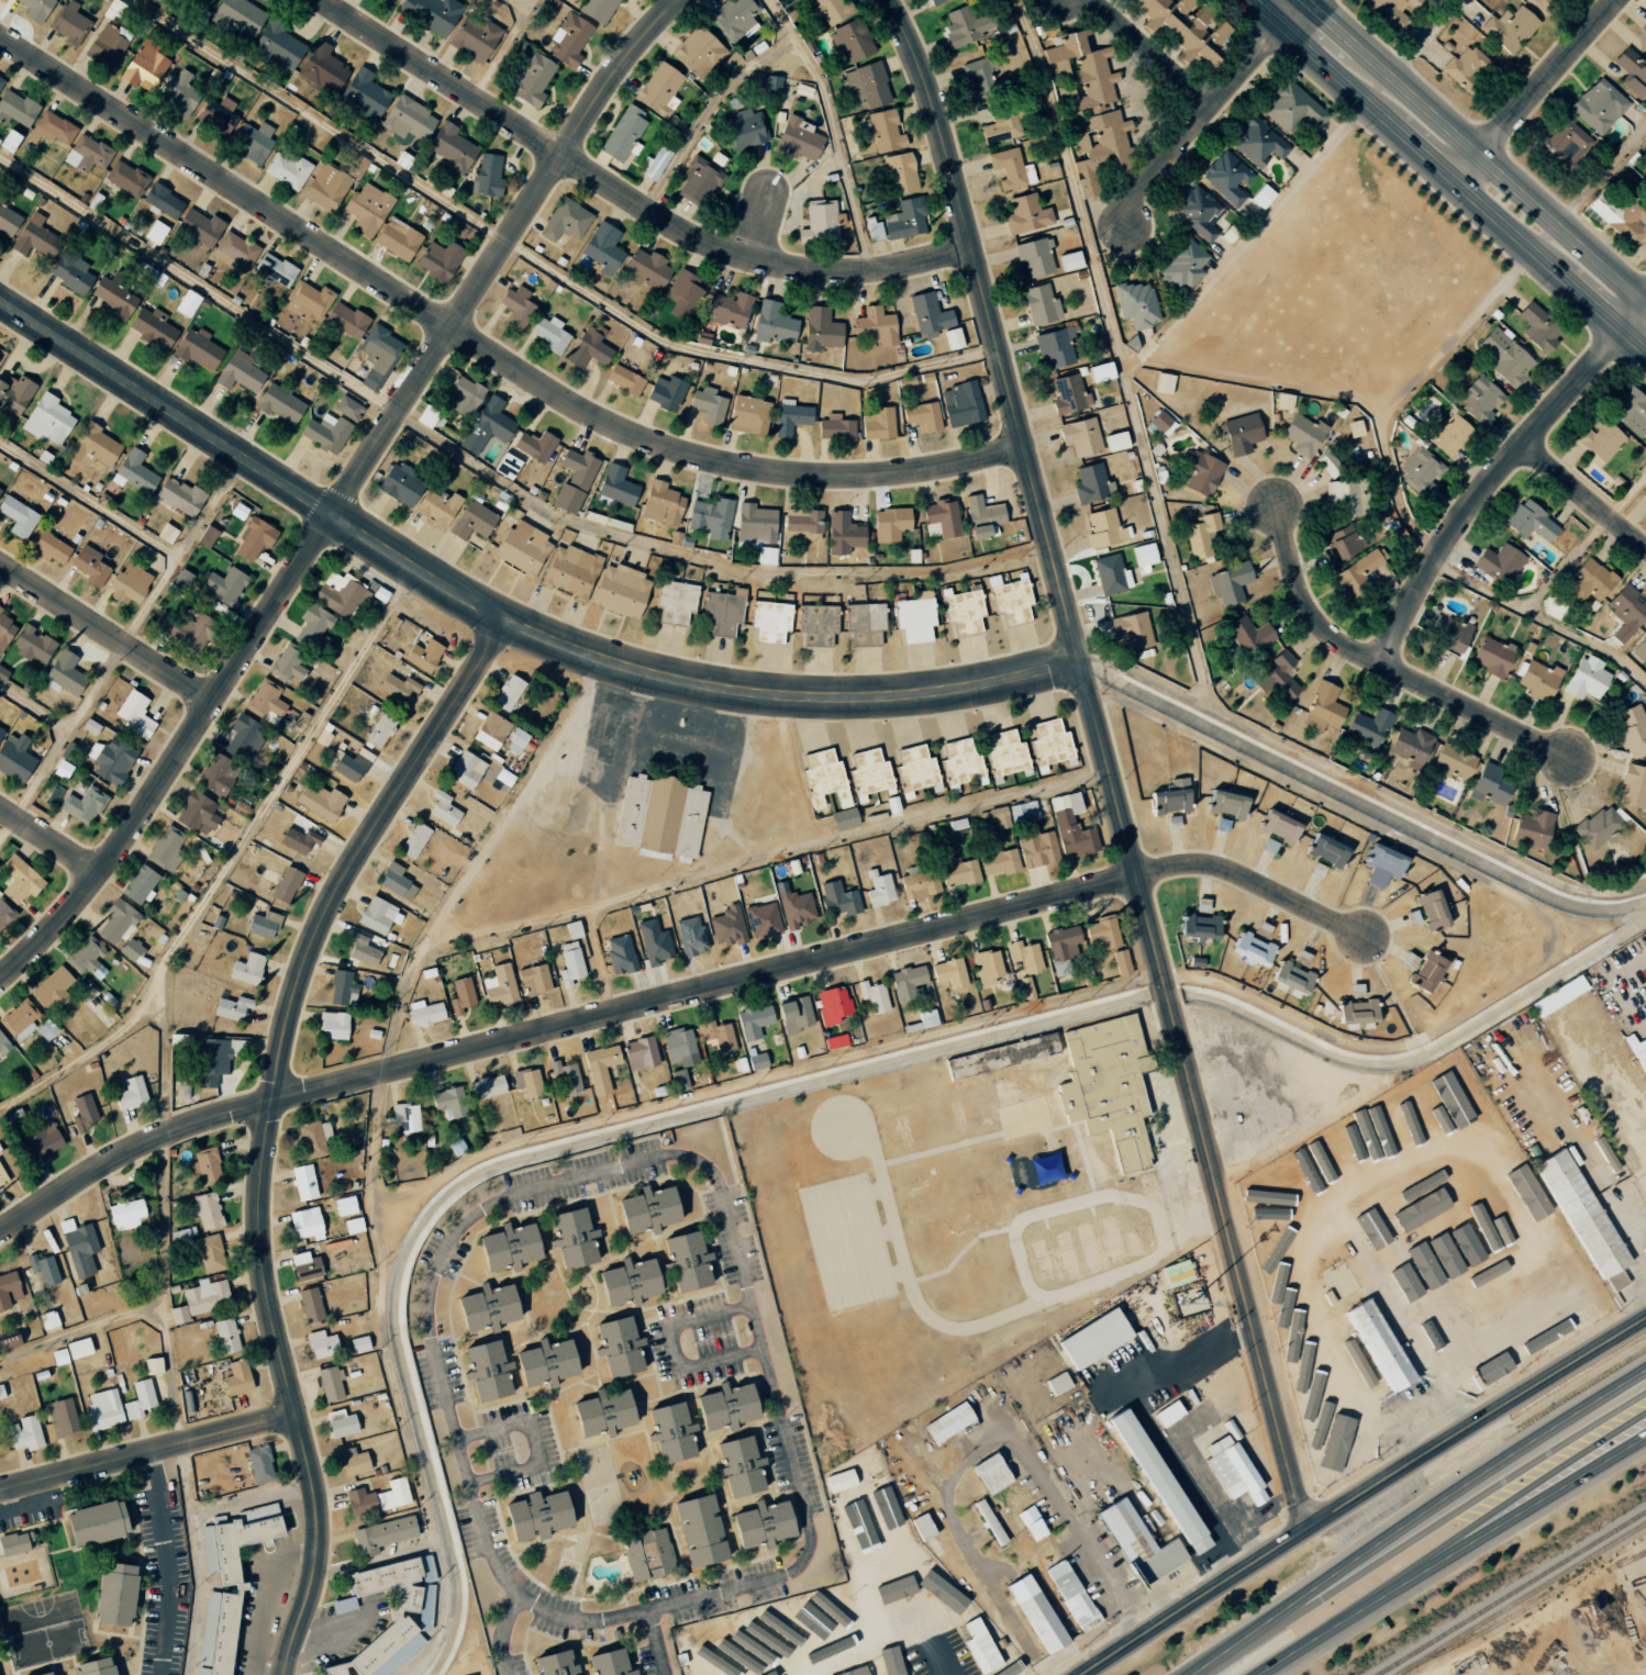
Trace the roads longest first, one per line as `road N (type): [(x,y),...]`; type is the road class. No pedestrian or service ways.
road 1 (tertiary): [(1302,1529),(934,105),(886,0)]
road 2 (residential): [(0,1231),(107,1163),(213,1117),(1161,870),(1200,867),(1236,875),(1360,936)]
road 3 (residential): [(0,977),(130,828),(594,101),(679,0)]
road 4 (tertiary): [(1079,660),(885,696),(763,692),(644,668),(507,623),(0,302)]
road 5 (residential): [(1022,445),(856,480),(777,478),(699,462),(625,434),(0,38)]
road 6 (residential): [(281,1674),(316,1540),(262,1242),(286,1024),(315,935),(354,861),(507,623)]
road 7 (residential): [(971,249),(850,271),(744,257),(670,222),(322,0)]
road 8 (tertiary): [(1081,1674),(1645,1315)]
road 9 (primary): [(1645,1368),(1193,1674)]
road 10 (primary): [(1300,22),(1306,49),(1645,352)]
road 11 (primary): [(1258,1674),(1645,1436)]
road 12 (primary): [(1645,307),(1328,22),(1300,22)]
road 13 (residential): [(1380,665),(1469,504),(1645,301)]
road 14 (residential): [(1568,758),(1320,628),(1299,595),(1278,509)]
road 15 (primary): [(1495,1498),(1472,1500),(1195,1674)]
road 16 (residential): [(0,1490),(294,1412)]
road 17 (residential): [(1127,225),(1132,196),(1292,15)]
road 18 (residential): [(211,701),(0,564)]
road 19 (residential): [(1452,178),(1613,0)]
road 20 (primary): [(1347,1617),(1490,1515),(1495,1498)]
road 21 (residential): [(1211,105),(1078,0)]
road 22 (primary): [(1634,1409),(1495,1498)]
road 23 (residential): [(1645,543),(1523,443)]

